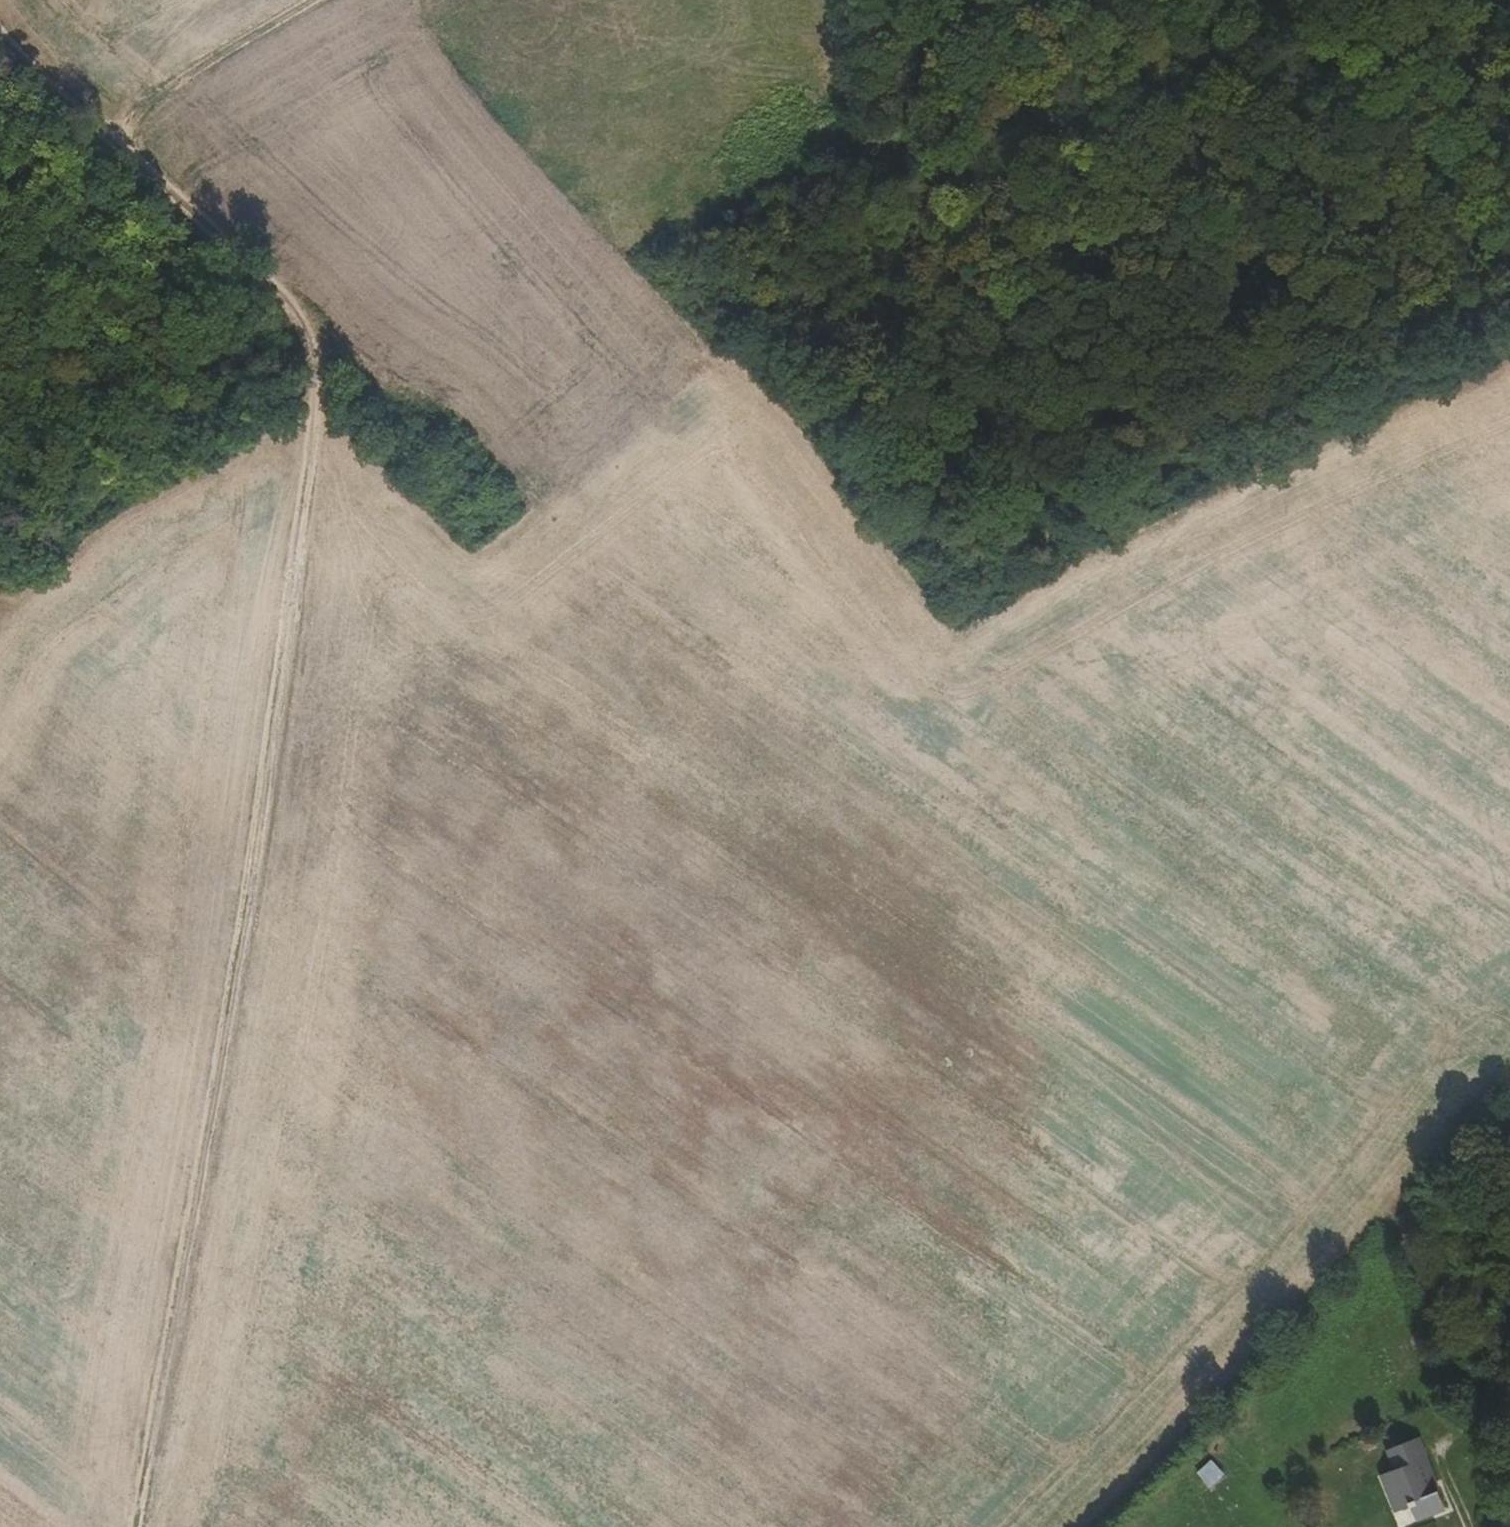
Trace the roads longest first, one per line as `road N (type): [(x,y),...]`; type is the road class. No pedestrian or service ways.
road 1 (track): [(0,16),(15,44),(303,322),(314,361),(314,420),(282,678),(191,1250),(128,1526)]
road 2 (track): [(1501,1526),(1497,1446),(1477,1389),(1436,1292),(1388,1223)]

